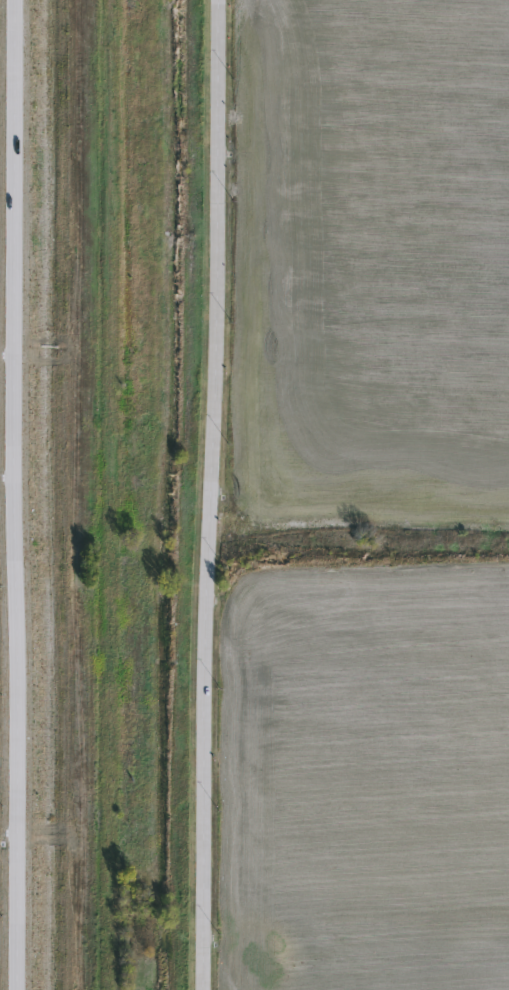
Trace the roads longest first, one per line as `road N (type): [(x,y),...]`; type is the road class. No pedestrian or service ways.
road 1 (trunk): [(201,989),(215,0)]
road 2 (trunk): [(16,0),(18,989)]

